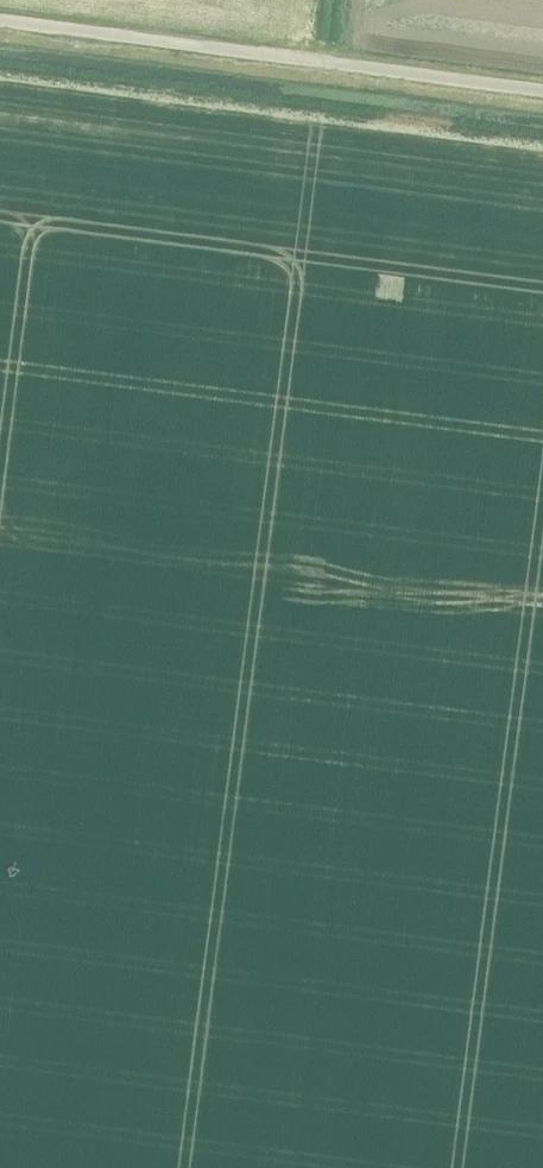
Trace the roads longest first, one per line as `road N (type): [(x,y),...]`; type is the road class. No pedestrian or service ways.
road 1 (unclassified): [(542,90),(0,19)]

